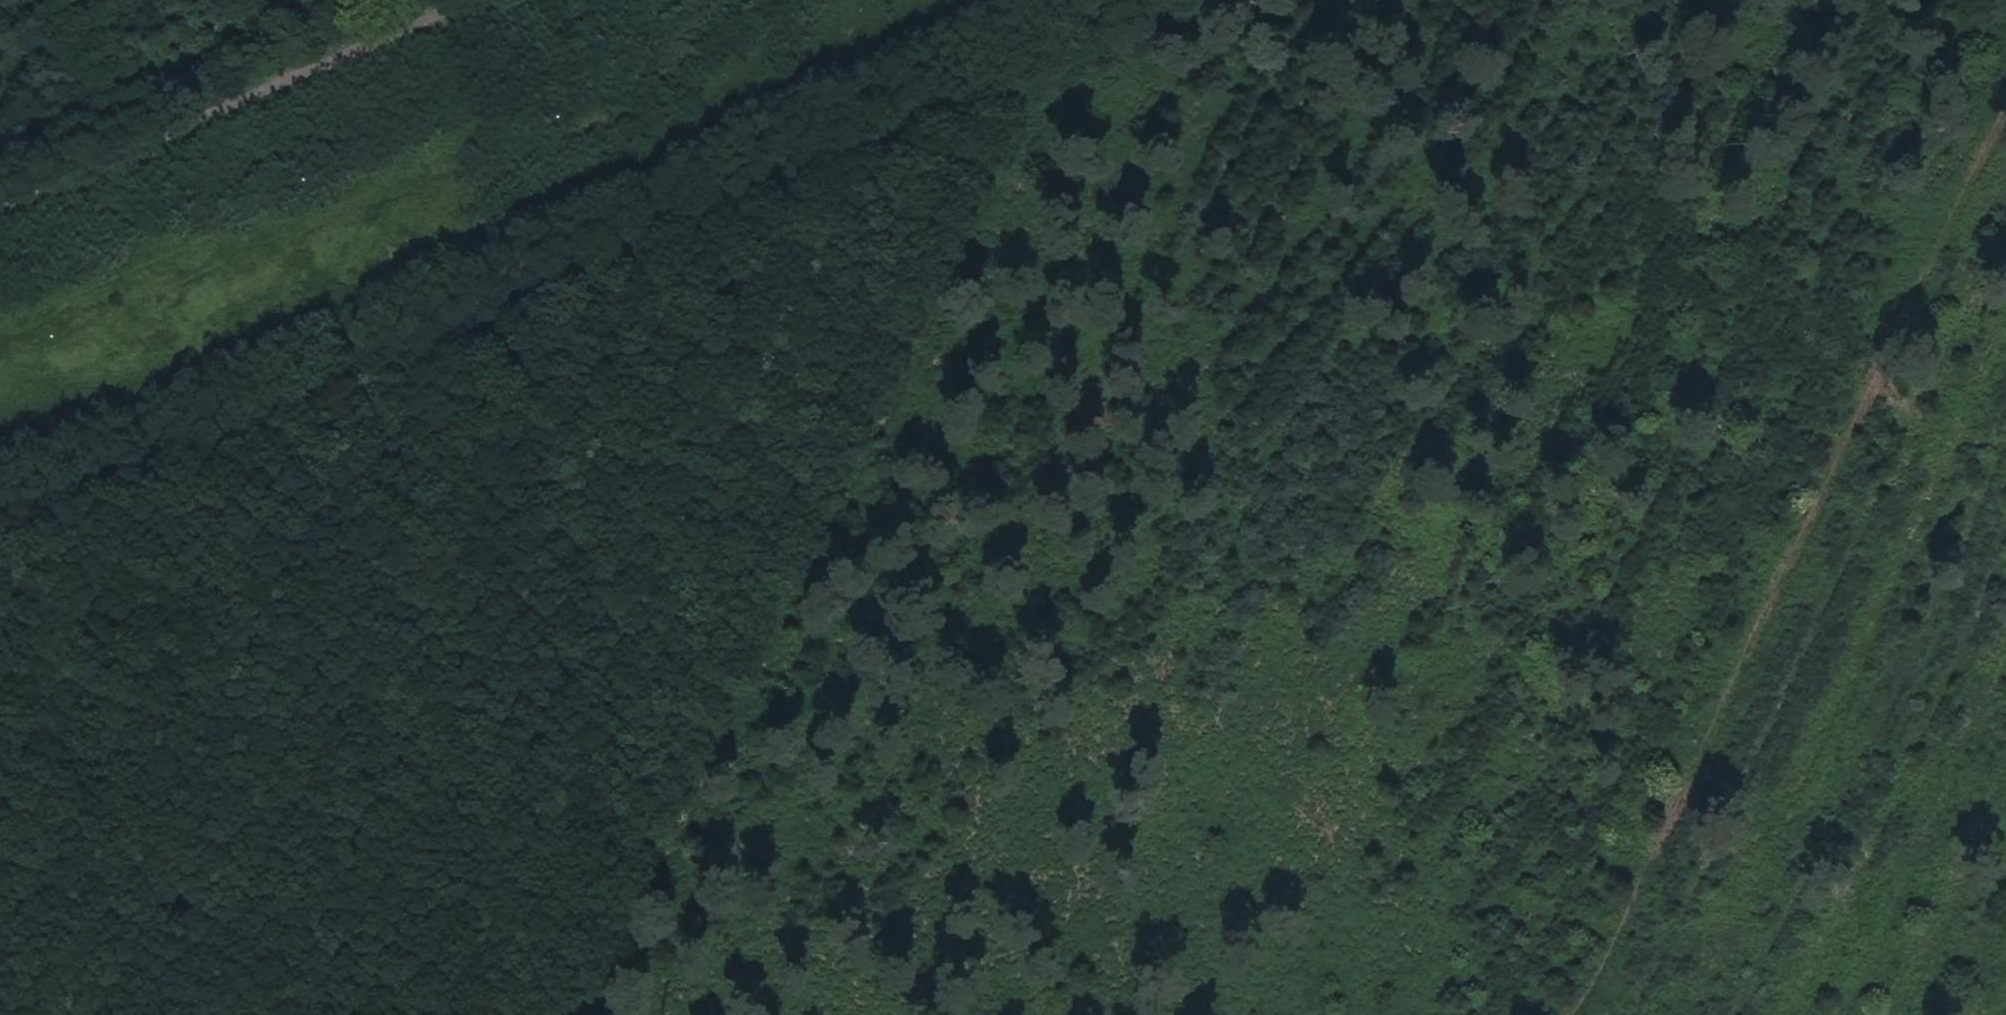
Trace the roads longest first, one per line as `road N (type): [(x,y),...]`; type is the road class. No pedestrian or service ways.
road 1 (track): [(457,0),(0,199)]

